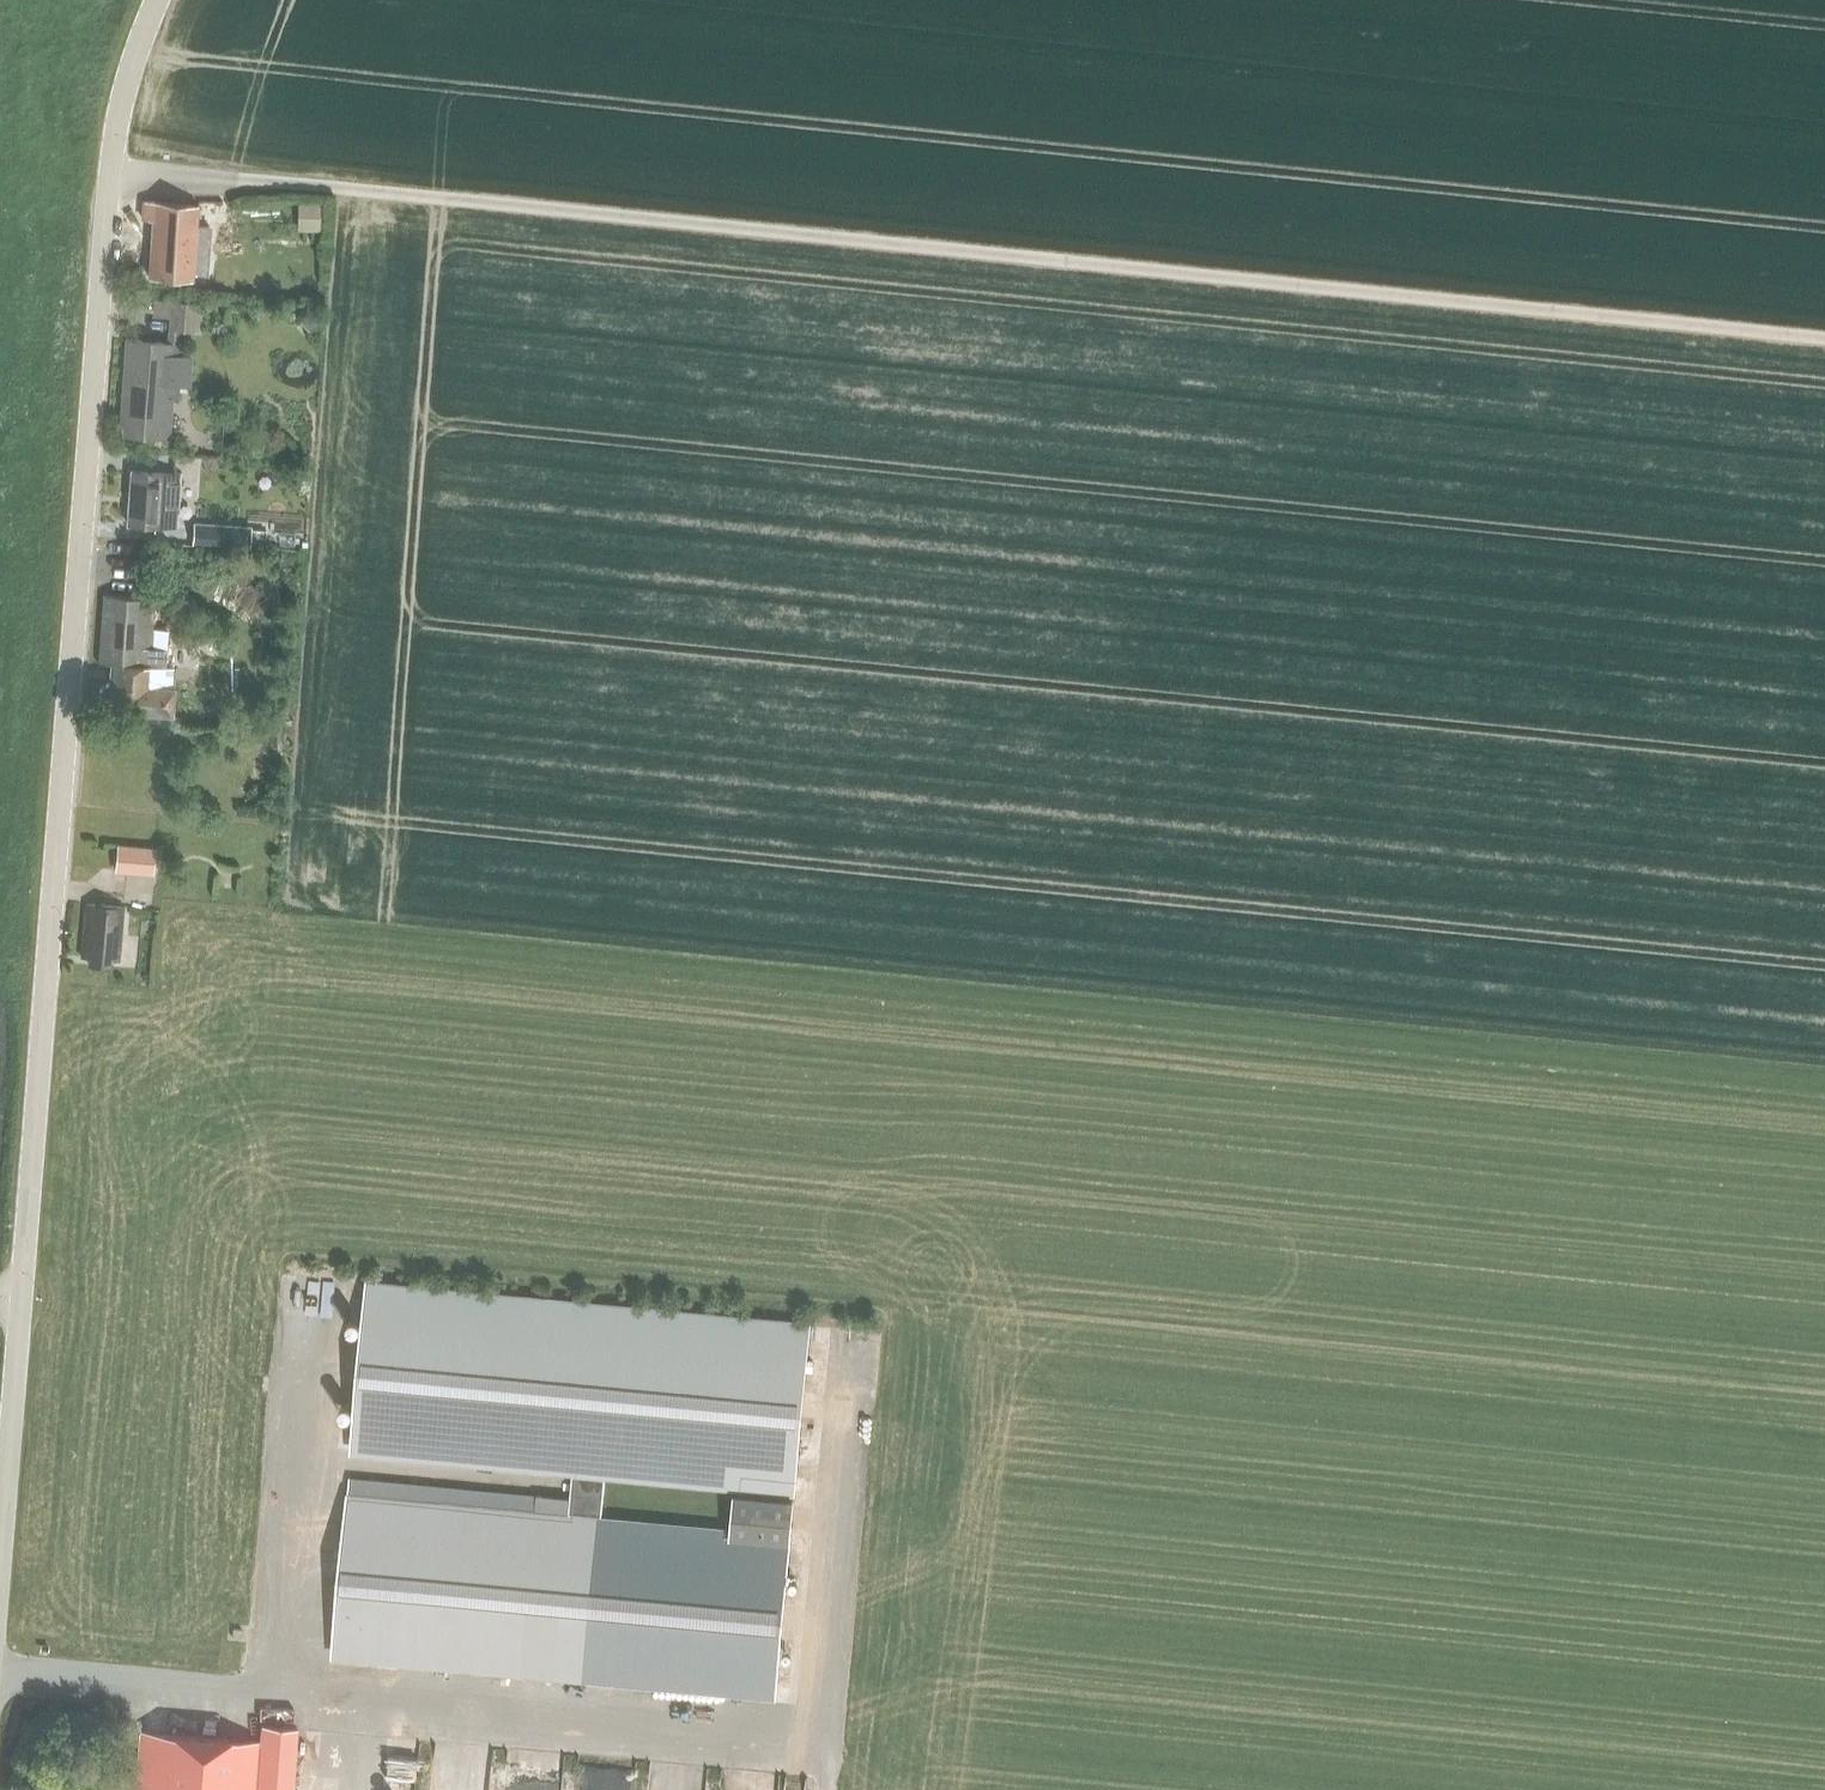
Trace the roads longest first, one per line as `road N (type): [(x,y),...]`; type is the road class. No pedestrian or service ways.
road 1 (unclassified): [(0,1580),(122,109),(160,0)]

